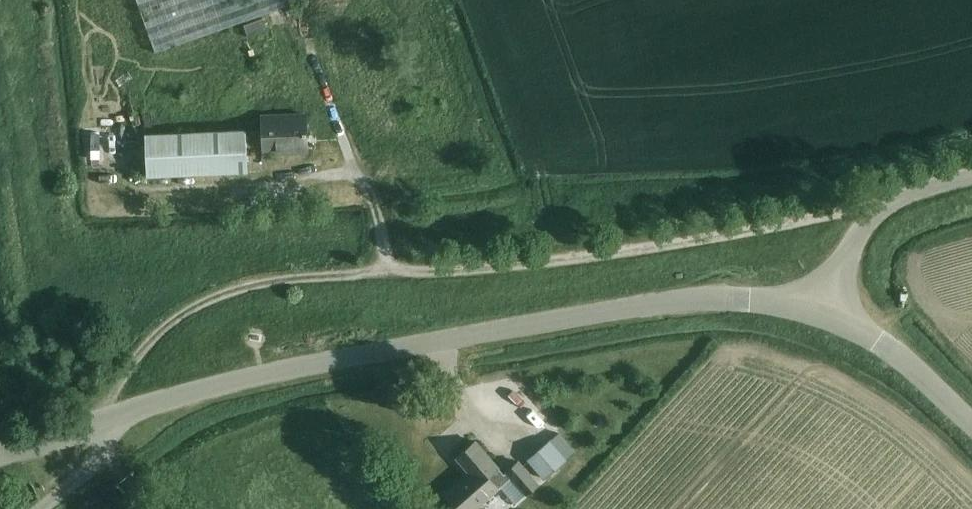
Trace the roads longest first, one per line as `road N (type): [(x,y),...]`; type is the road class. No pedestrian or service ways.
road 1 (unclassified): [(827,306),(678,307),(219,383),(0,455)]
road 2 (track): [(0,120),(35,446)]
road 3 (unclassified): [(971,420),(910,358),(827,306)]

